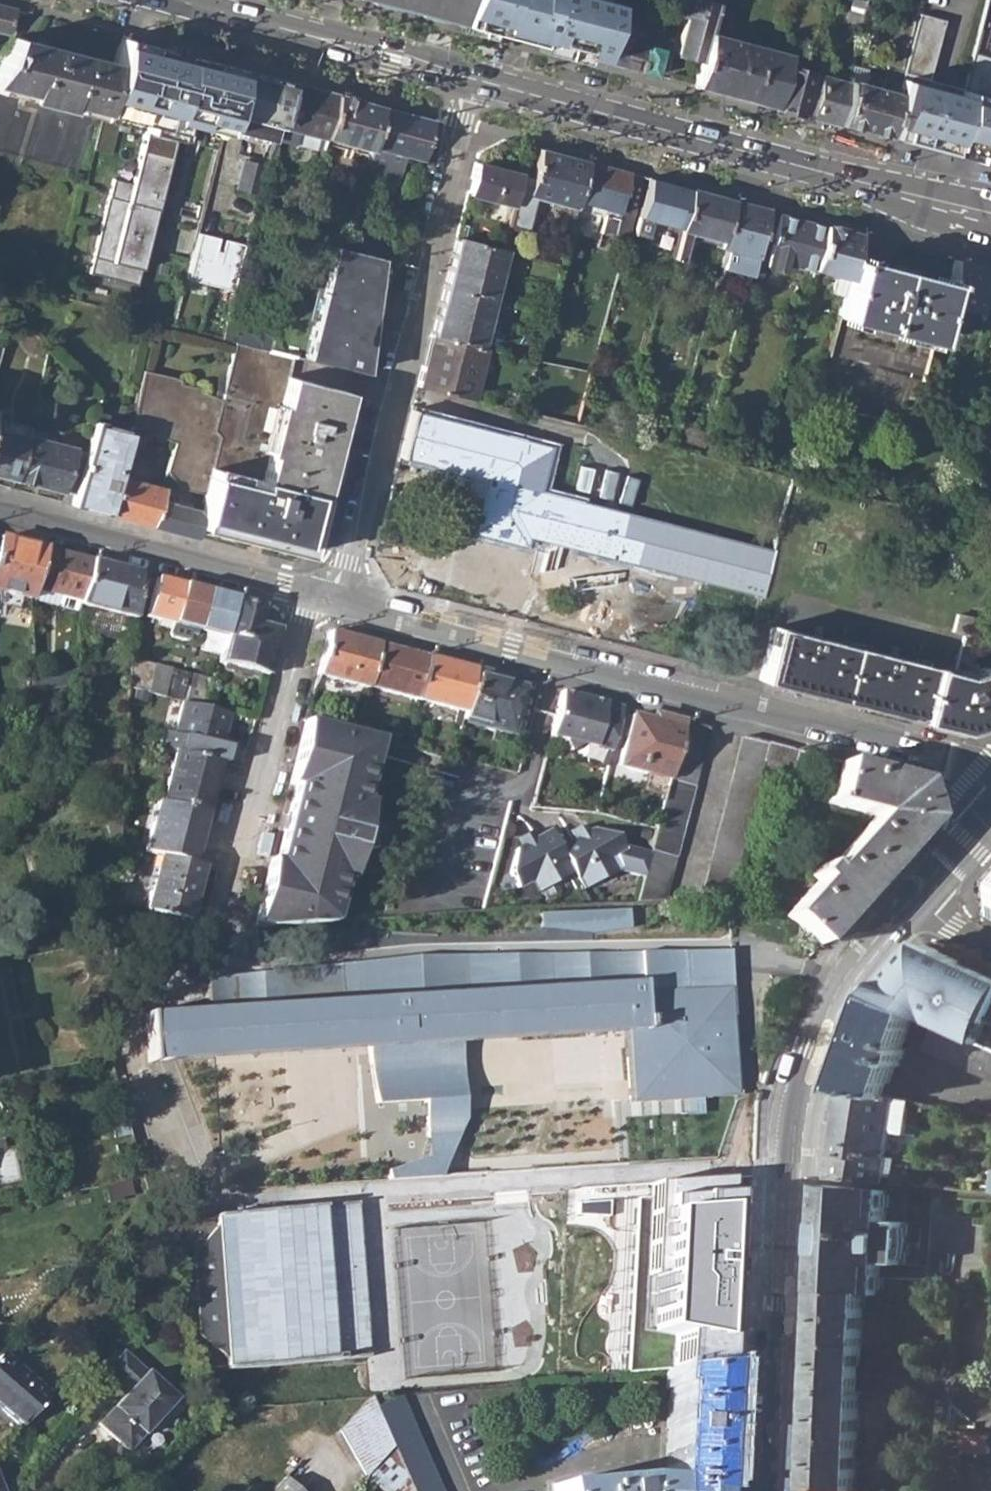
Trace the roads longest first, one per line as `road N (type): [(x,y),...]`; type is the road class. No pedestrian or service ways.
road 1 (residential): [(339,598),(948,754),(990,792)]
road 2 (primary): [(469,75),(990,215)]
road 3 (residential): [(339,598),(469,75)]
road 4 (residential): [(226,954),(307,590)]
road 5 (residential): [(0,512),(307,590)]
road 6 (tertiary): [(796,1177),(810,1079),(837,1002),(917,898)]
road 7 (primary): [(184,0),(469,75)]
road 8 (residential): [(990,1414),(956,1387),(787,1375)]
road 9 (tertiary): [(787,1375),(796,1177)]
road 10 (residential): [(796,1177),(990,1196)]

